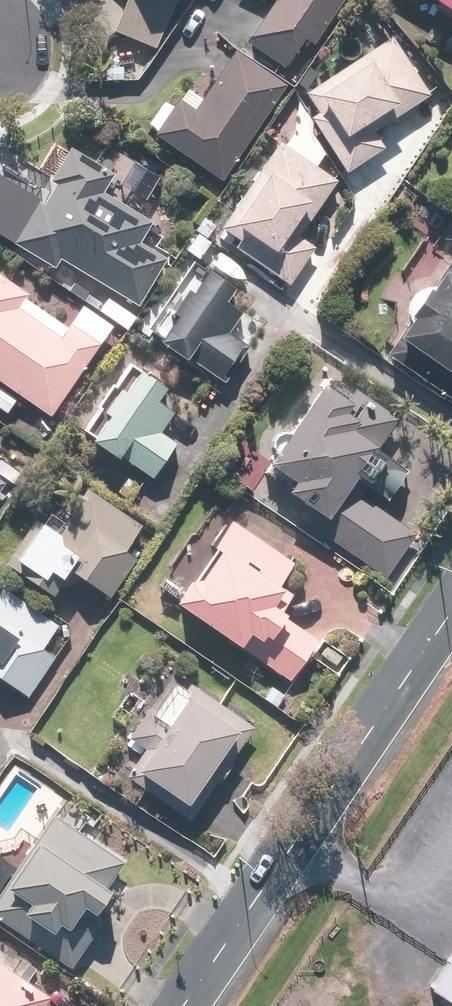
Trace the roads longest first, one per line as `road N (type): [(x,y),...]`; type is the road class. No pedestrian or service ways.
road 1 (secondary): [(451,611),(187,1005)]

